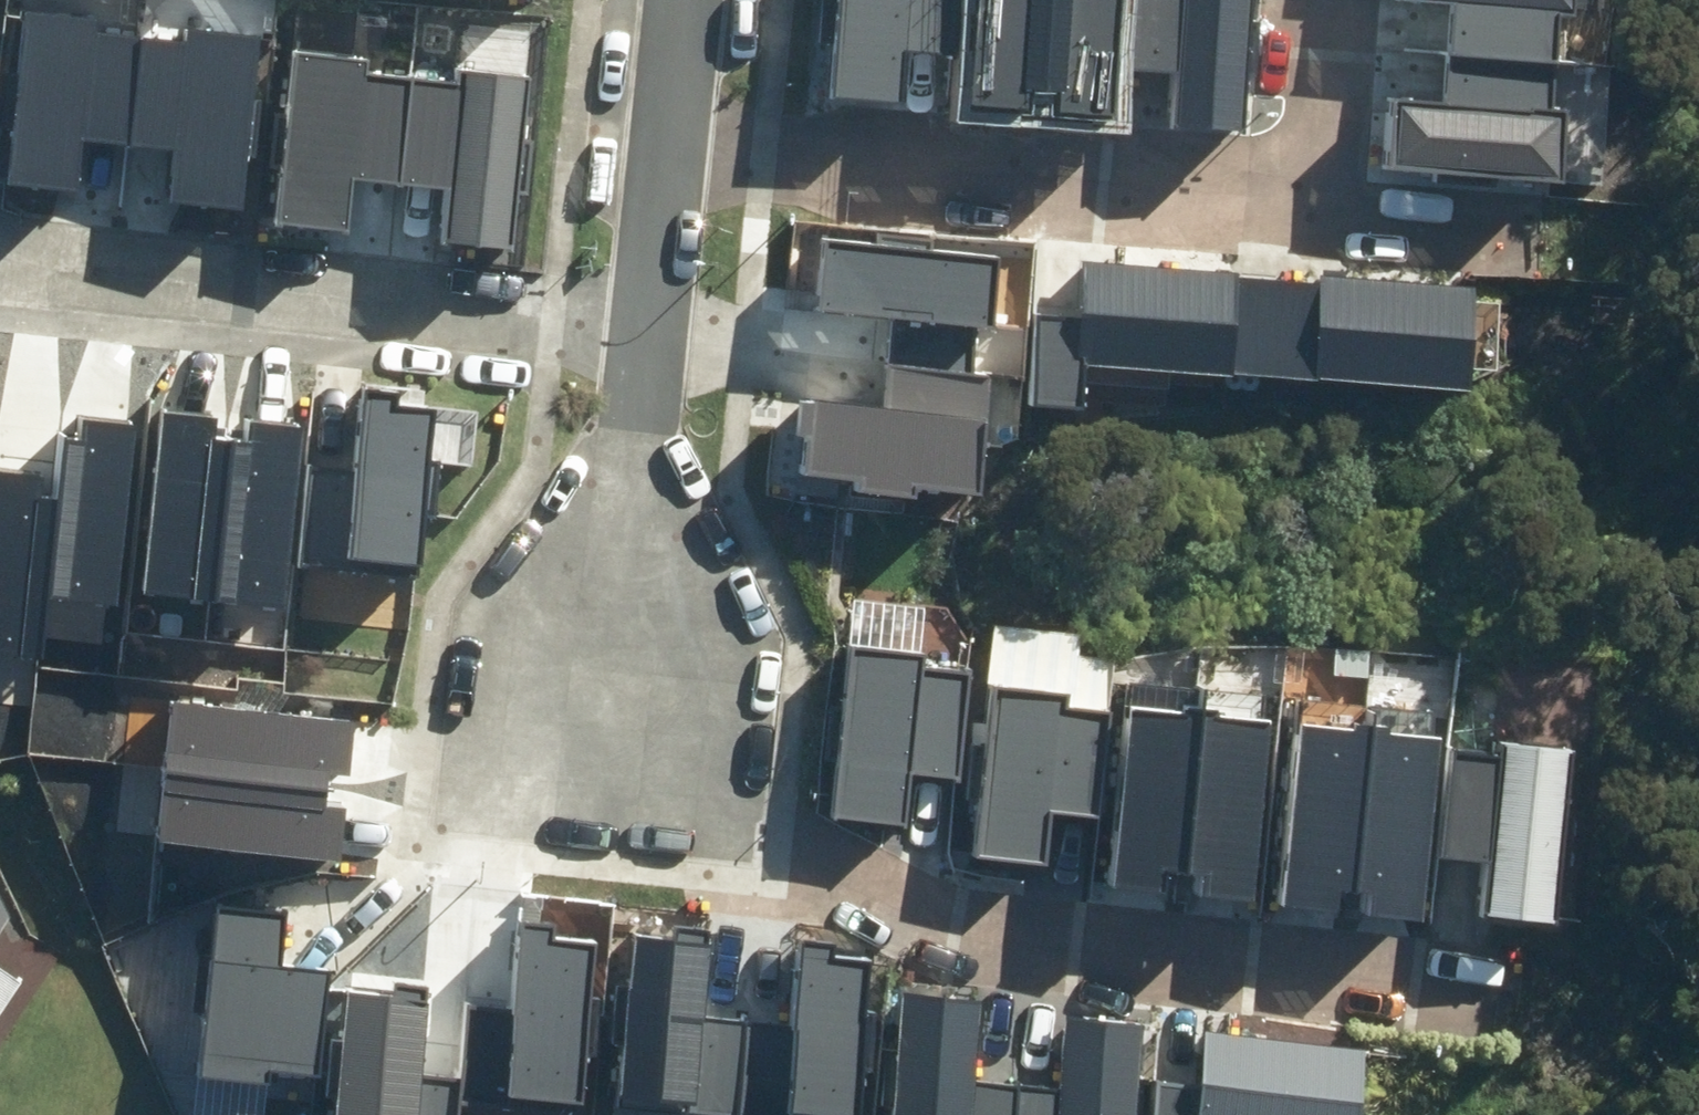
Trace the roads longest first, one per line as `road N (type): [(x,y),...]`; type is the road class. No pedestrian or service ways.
road 1 (residential): [(606,767),(898,919),(1450,1005)]
road 2 (residential): [(0,264),(650,319)]
road 3 (residential): [(669,143),(1310,199)]
road 4 (residential): [(650,319),(606,767)]
road 5 (residential): [(1310,199),(1566,226)]
road 6 (residential): [(1310,199),(1324,0)]
road 7 (residential): [(669,143),(650,319)]
road 8 (residential): [(684,0),(669,143)]

